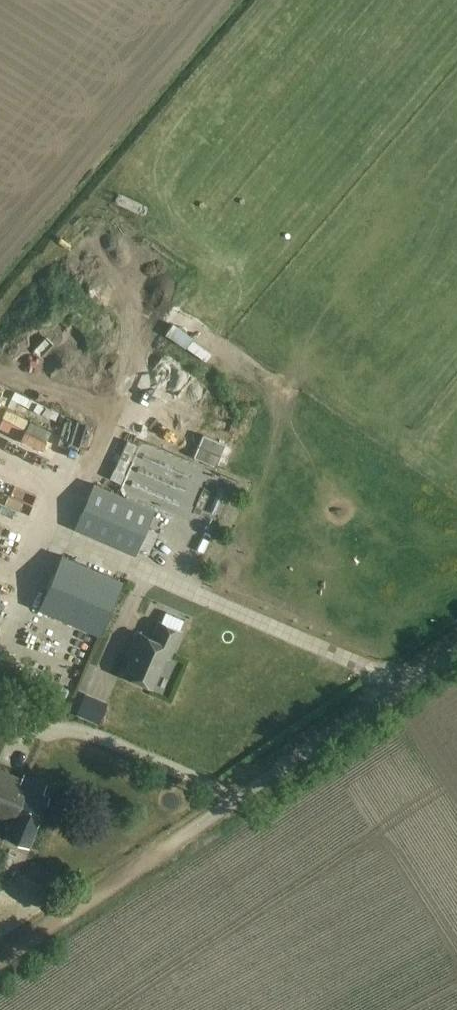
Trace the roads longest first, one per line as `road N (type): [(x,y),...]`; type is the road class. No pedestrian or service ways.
road 1 (track): [(0,961),(250,792)]
road 2 (unclassified): [(250,792),(456,651)]

